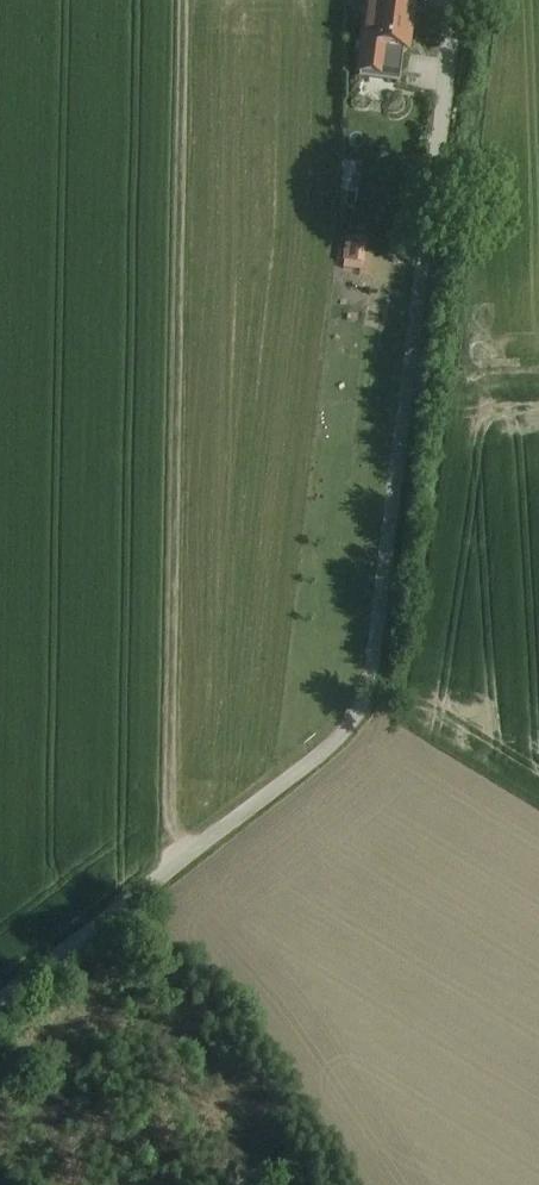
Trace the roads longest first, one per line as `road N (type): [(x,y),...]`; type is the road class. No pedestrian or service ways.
road 1 (unclassified): [(447,0),(376,672),(325,743),(0,1001)]

